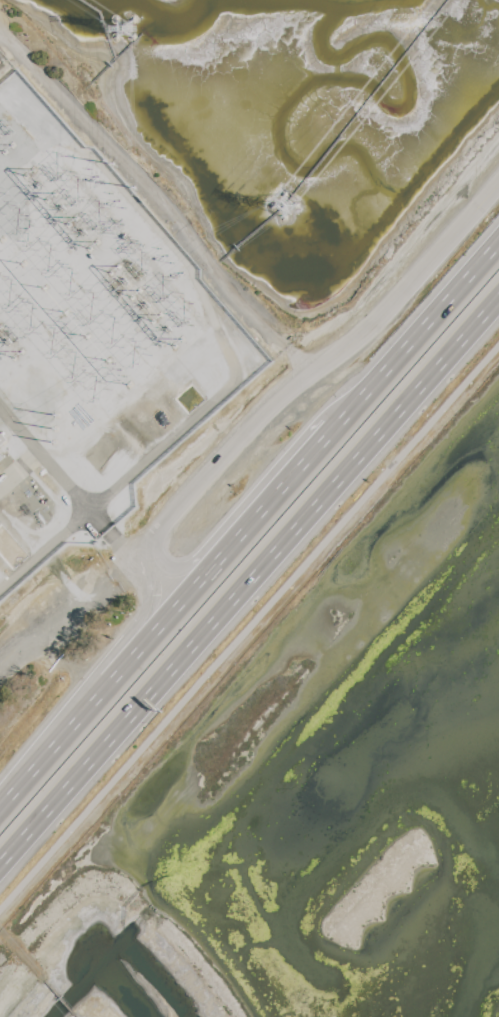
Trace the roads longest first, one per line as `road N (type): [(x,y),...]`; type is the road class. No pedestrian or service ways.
road 1 (motorway): [(0,871),(498,305)]
road 2 (residential): [(498,190),(367,335),(305,379),(154,535),(145,560)]
road 3 (track): [(0,43),(173,212),(198,259),(305,379)]
road 4 (motorway): [(335,425),(108,687)]
road 5 (motorway): [(335,425),(297,443),(187,566),(145,560)]
road 6 (motorway): [(498,245),(335,425)]
road 7 (motorway): [(108,687),(0,810)]
road 8 (track): [(126,550),(0,654)]
road 9 (motorway): [(145,560),(150,596),(108,687)]

